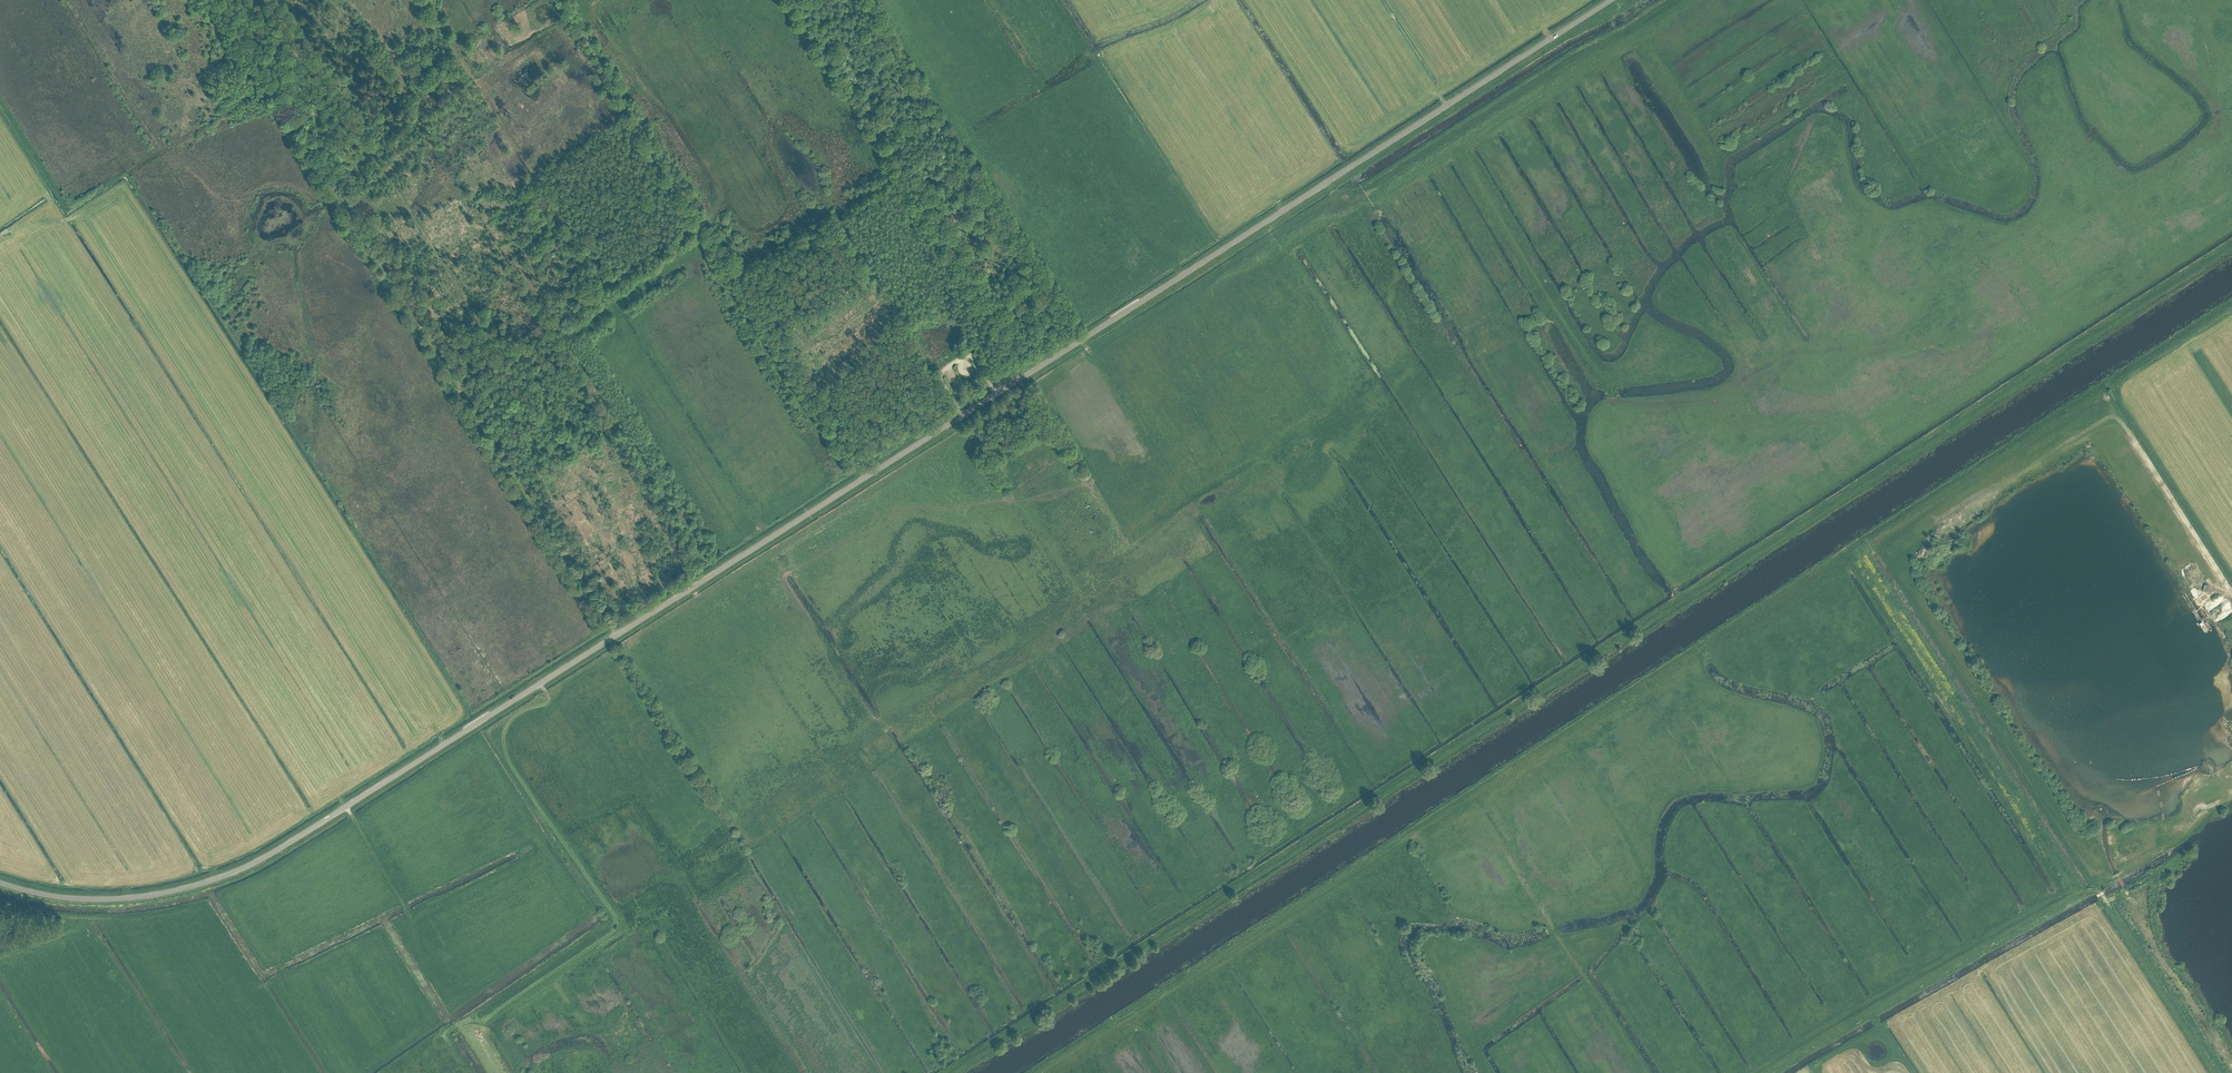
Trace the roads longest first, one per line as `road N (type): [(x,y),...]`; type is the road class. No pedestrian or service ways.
road 1 (unclassified): [(1610,0),(269,854),(198,884),(126,898),(62,897),(0,882)]
road 2 (track): [(1647,1072),(1469,801),(1038,1072)]
road 3 (track): [(1761,1072),(2088,888),(2102,897),(2214,1072)]
road 4 (track): [(2231,592),(2129,431)]

